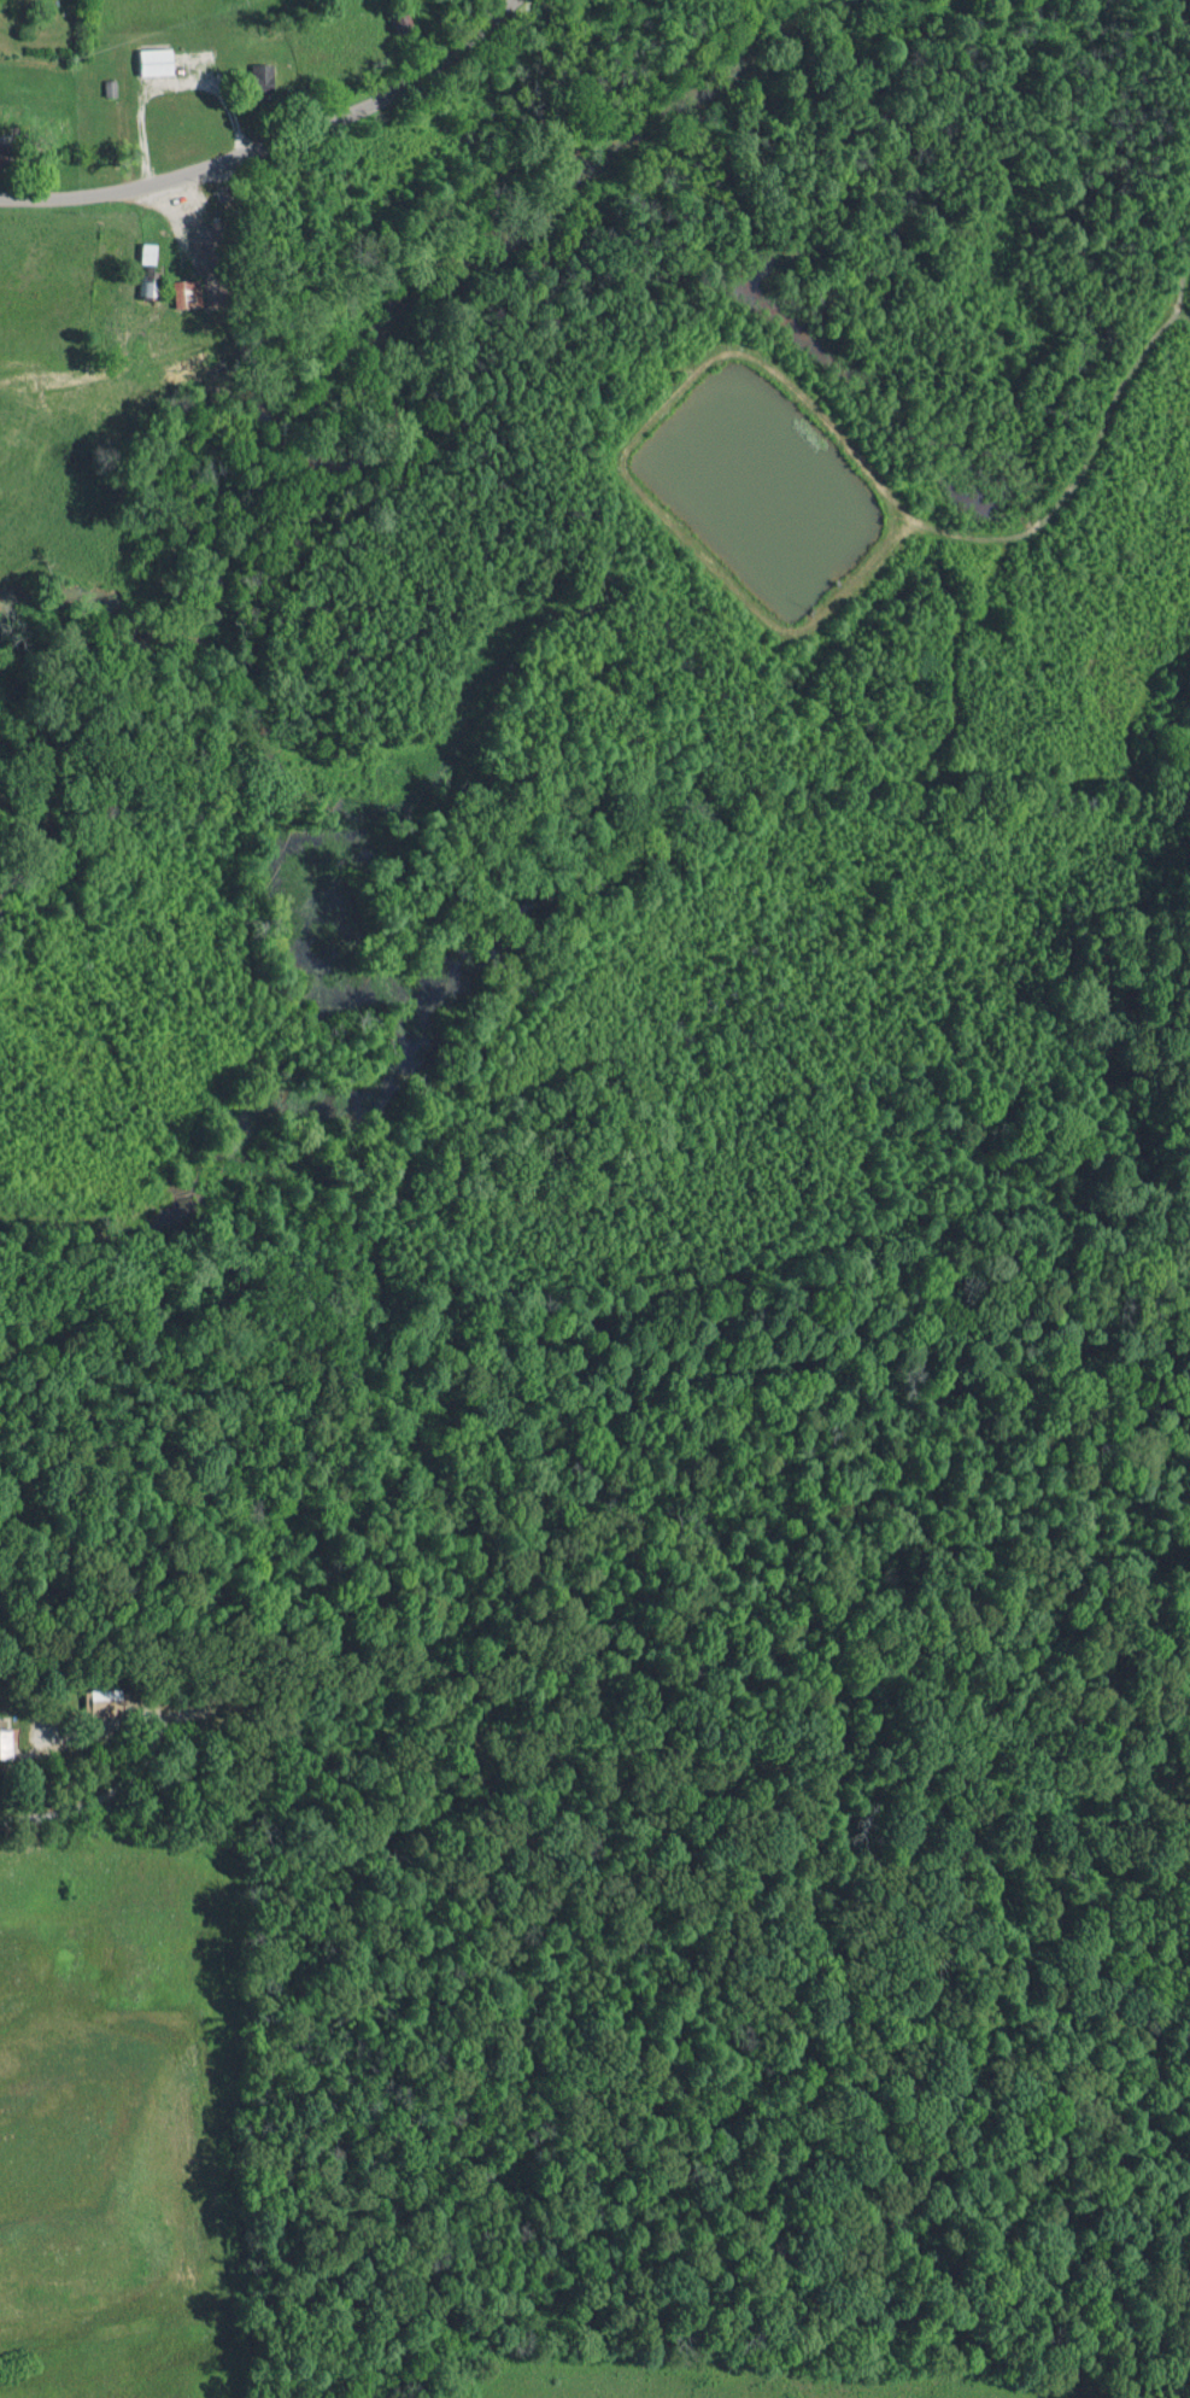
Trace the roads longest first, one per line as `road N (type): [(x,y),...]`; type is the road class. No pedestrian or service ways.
road 1 (tertiary): [(0,196),(131,186),(193,172),(301,131),(399,88),(514,0)]
road 2 (residential): [(0,1821),(52,1819),(117,1792),(146,1754)]

